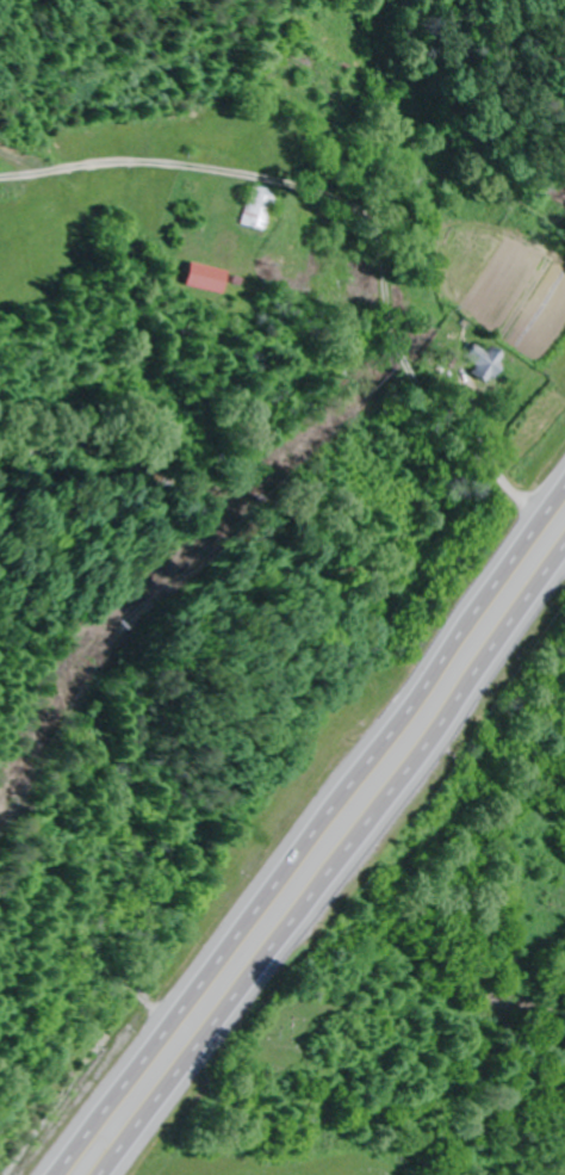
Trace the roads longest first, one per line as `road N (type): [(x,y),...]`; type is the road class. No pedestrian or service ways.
road 1 (trunk): [(564,478),(52,1174)]
road 2 (trunk): [(105,1174),(564,552)]
road 3 (residential): [(488,583),(355,400),(317,211),(246,166),(0,157)]

